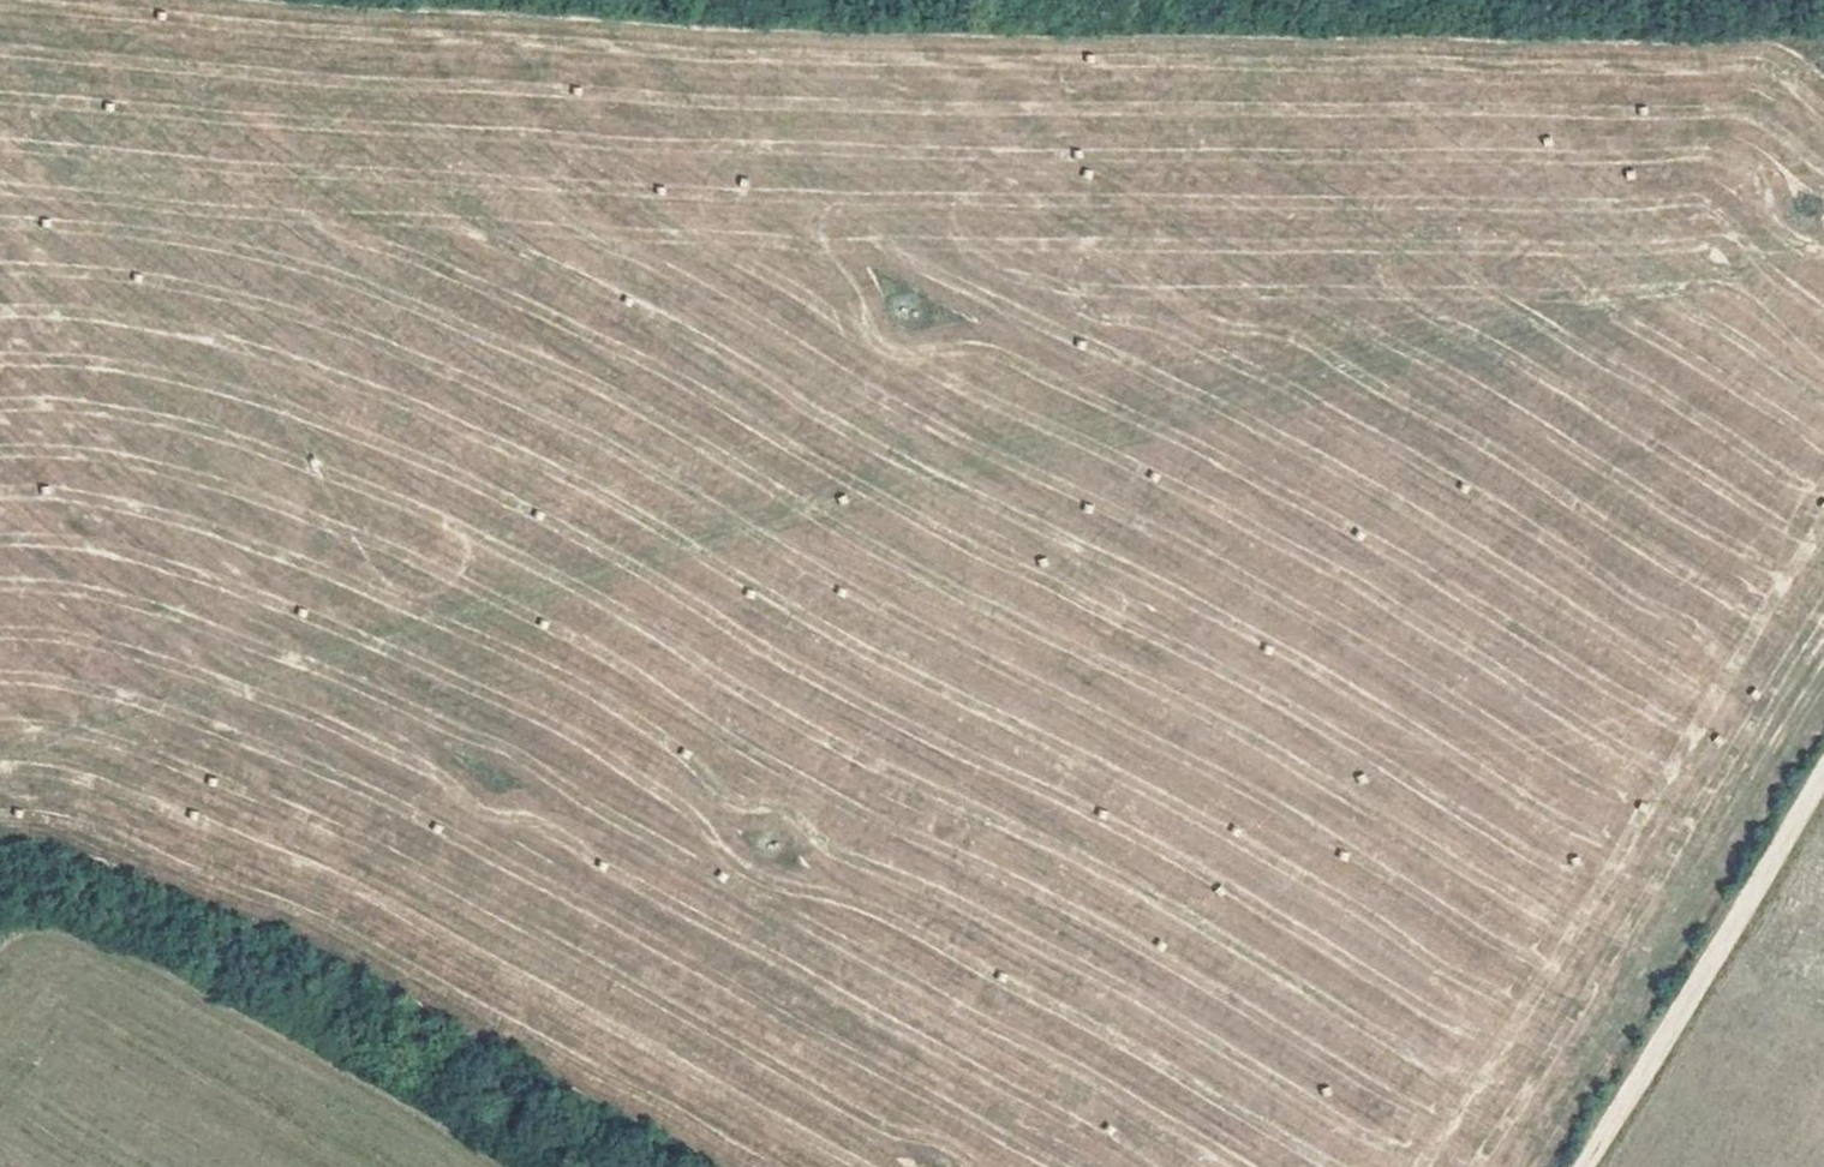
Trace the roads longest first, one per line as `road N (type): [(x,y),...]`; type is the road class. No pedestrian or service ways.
road 1 (track): [(1823,778),(1585,1166)]

